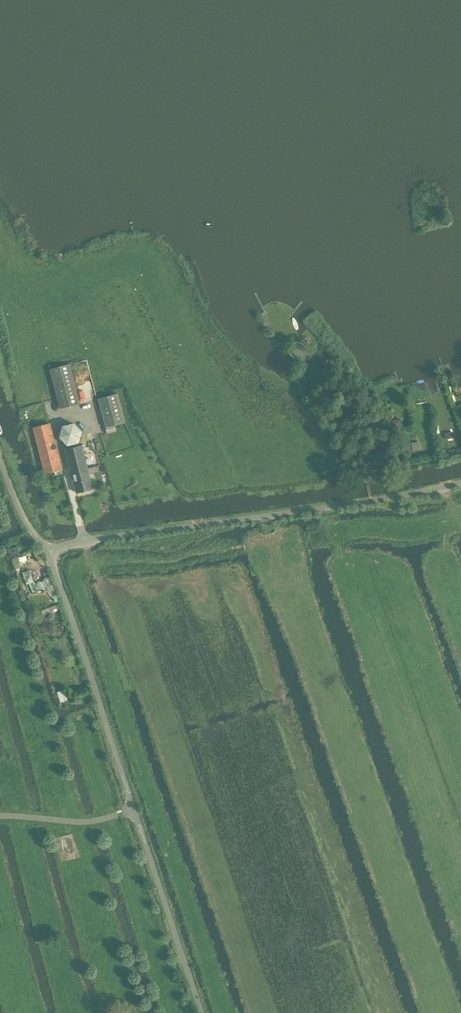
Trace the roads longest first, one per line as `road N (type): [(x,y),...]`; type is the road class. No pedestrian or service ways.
road 1 (unclassified): [(201,1012),(52,552)]
road 2 (unclassified): [(52,552),(460,482)]

